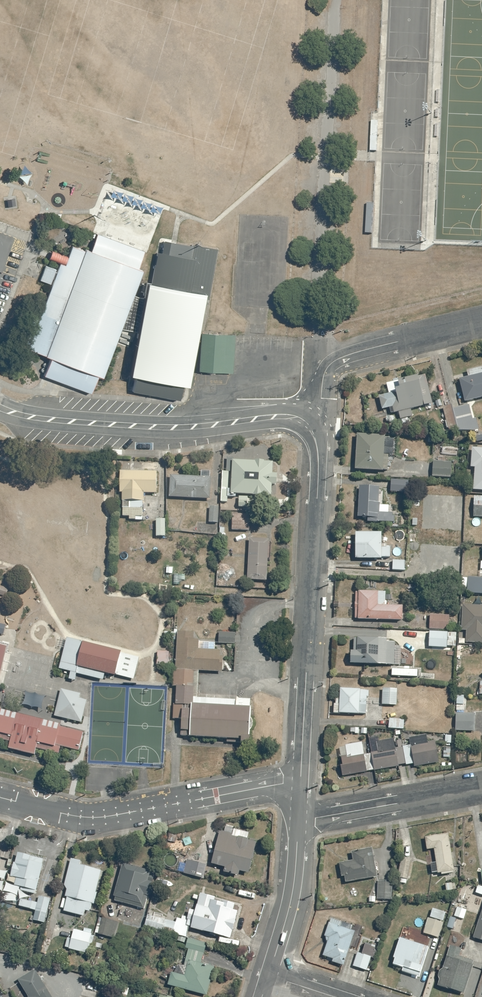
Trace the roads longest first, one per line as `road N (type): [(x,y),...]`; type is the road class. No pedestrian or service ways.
road 1 (residential): [(300,781),(318,457),(307,422)]
road 2 (unclassified): [(307,422),(132,427),(31,418),(0,407)]
road 3 (residential): [(300,781),(100,817),(0,798)]
road 4 (unclassified): [(481,321),(342,356),(324,372),(307,422)]
road 5 (unclassified): [(481,788),(298,818)]
road 6 (residential): [(269,976),(292,890),(298,818)]

